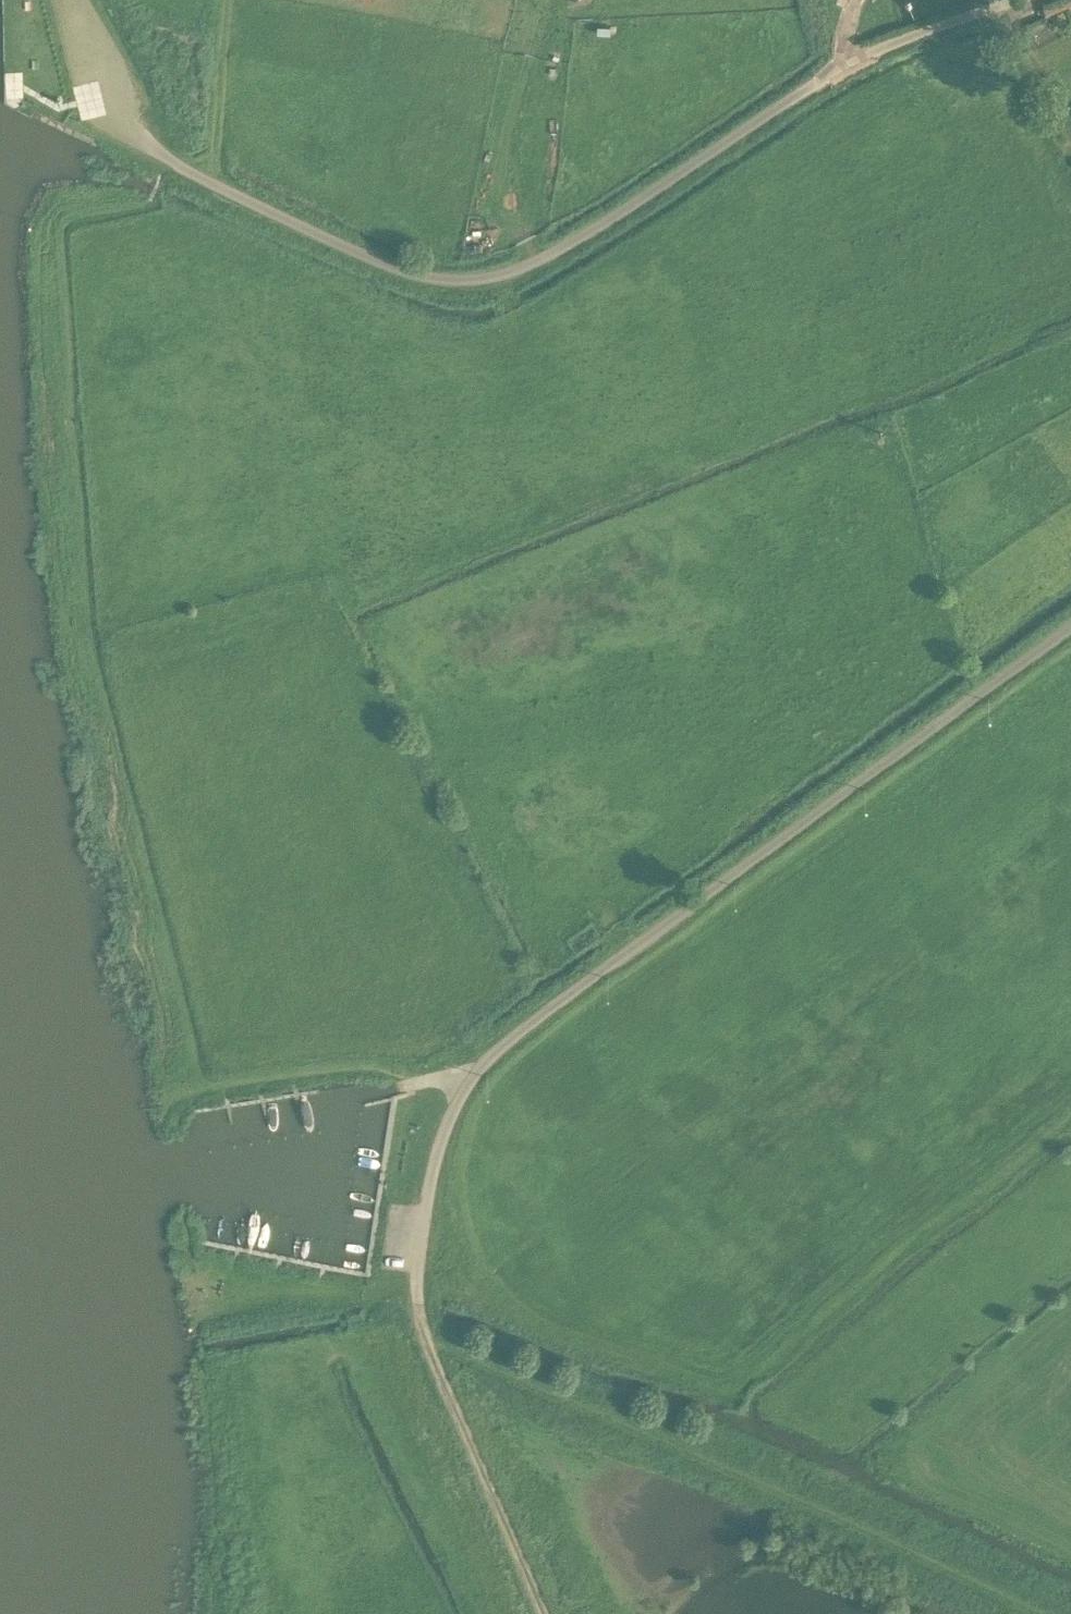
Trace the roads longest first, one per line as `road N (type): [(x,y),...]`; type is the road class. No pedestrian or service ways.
road 1 (unclassified): [(71,0),(110,98),(142,140),(230,194),(386,265),(447,281),(503,275),(548,257),(853,64),(1018,0)]
road 2 (unclassified): [(419,1306),(434,1167),(463,1092),(491,1058),(1070,630)]
road 3 (track): [(422,1328),(546,1613)]

